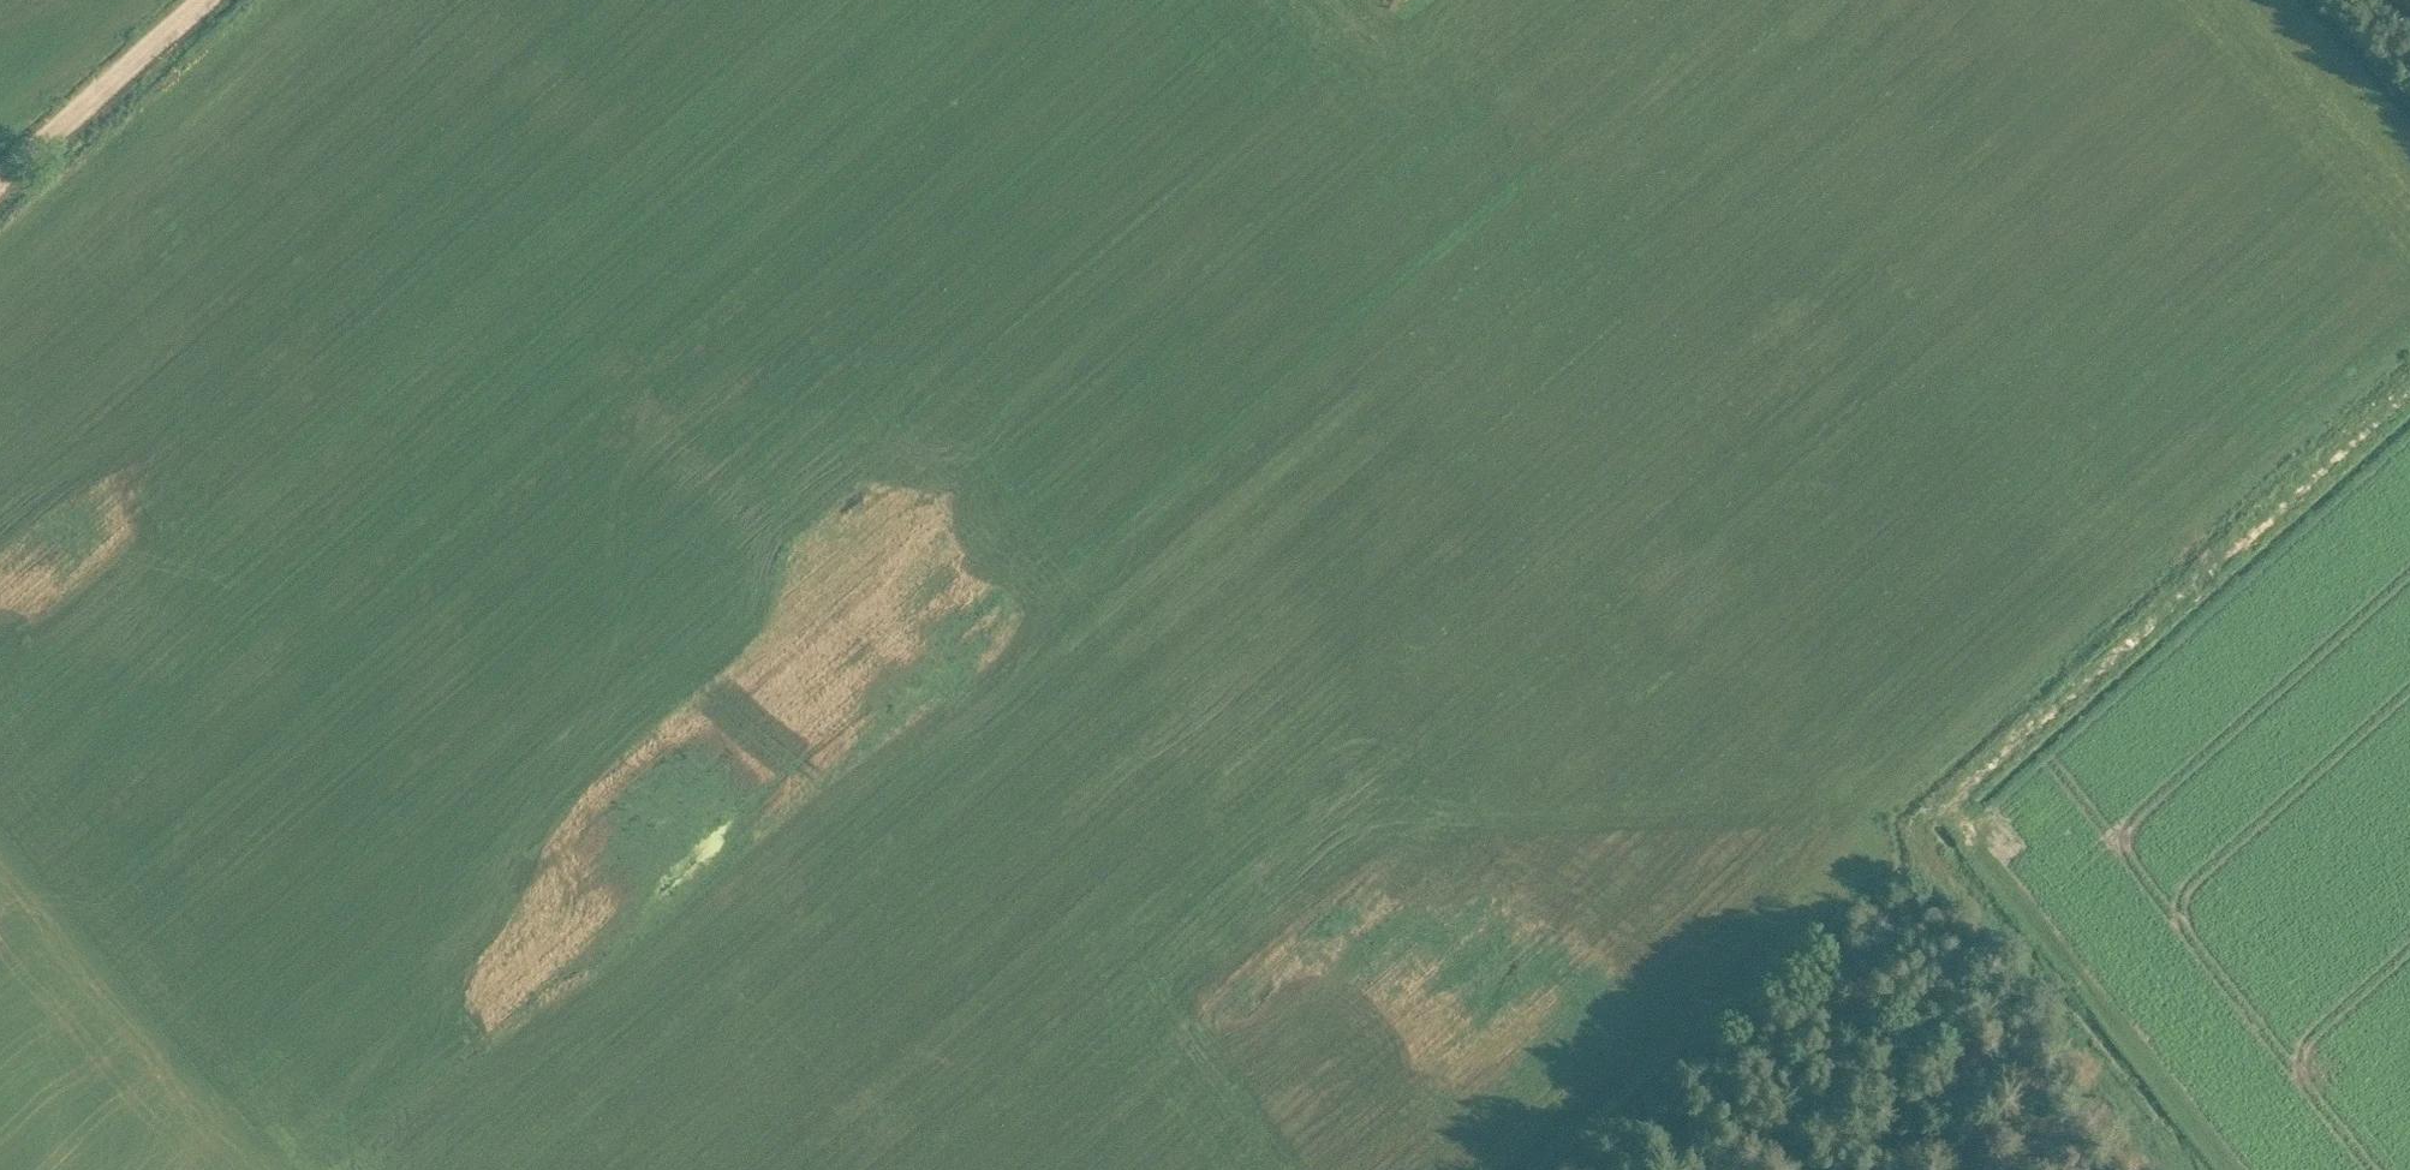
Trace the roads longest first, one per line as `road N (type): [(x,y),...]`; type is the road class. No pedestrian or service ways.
road 1 (track): [(0,188),(210,0)]

